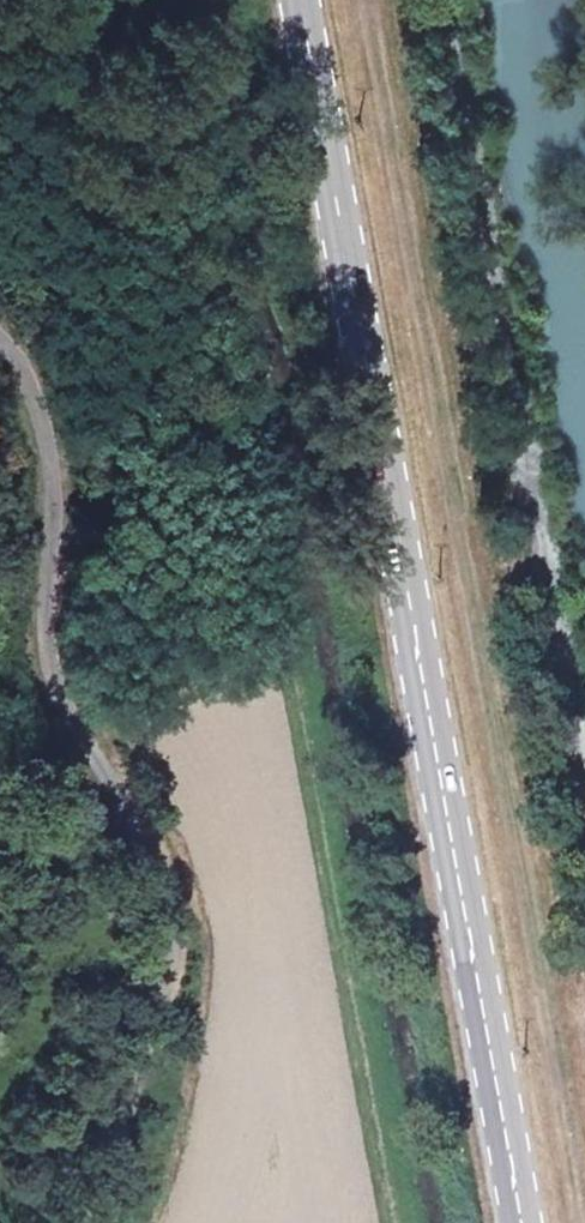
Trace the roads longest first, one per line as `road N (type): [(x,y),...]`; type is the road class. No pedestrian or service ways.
road 1 (primary): [(296,0),(519,1222)]
road 2 (track): [(357,0),(576,1222)]
road 3 (unclassified): [(73,1222),(172,928),(147,843),(60,695),(46,647),(48,554),(33,443),(0,341)]
road 4 (track): [(584,823),(439,0)]

